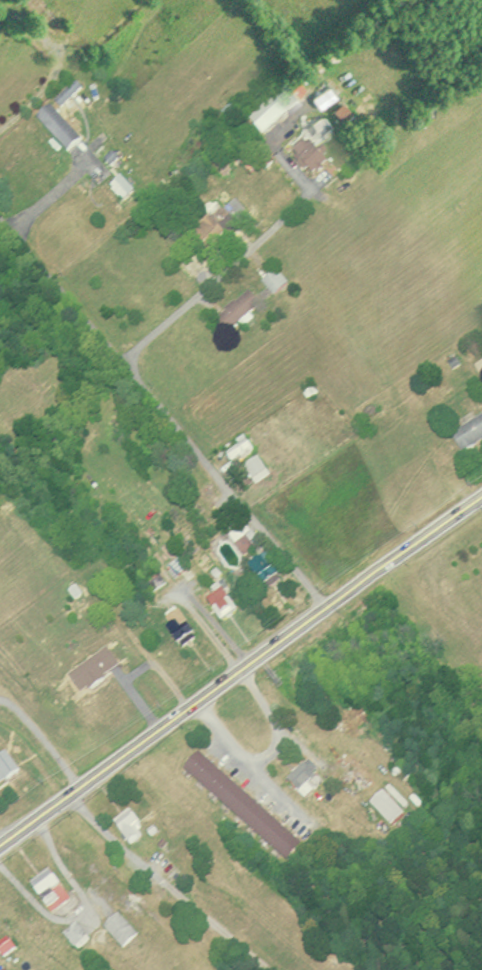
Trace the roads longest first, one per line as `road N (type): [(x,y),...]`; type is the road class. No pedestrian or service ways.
road 1 (primary): [(0,839),(481,497)]
road 2 (residential): [(0,211),(324,603)]
road 3 (residential): [(124,355),(426,84)]
road 4 (residential): [(192,699),(310,831)]
road 5 (residential): [(6,0),(56,54),(51,81),(0,127)]

